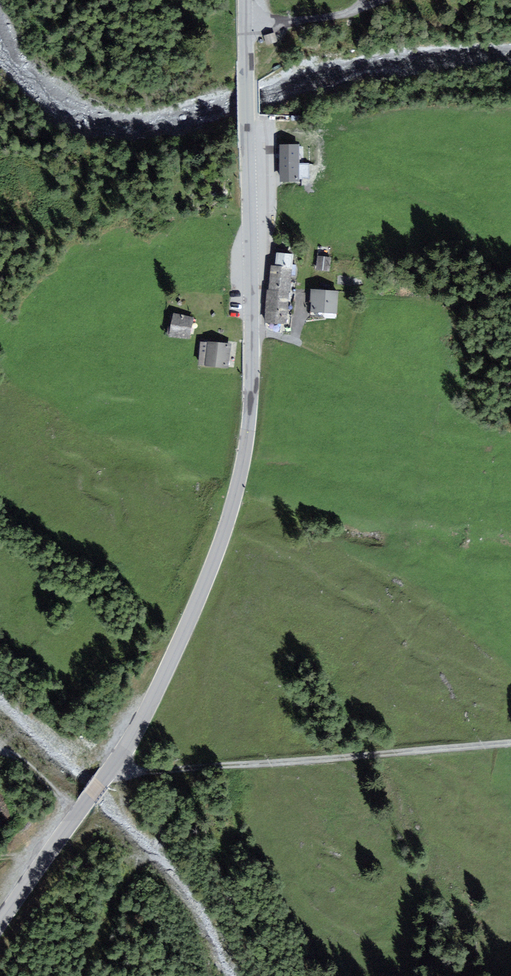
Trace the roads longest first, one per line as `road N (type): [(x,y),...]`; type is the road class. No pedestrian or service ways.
road 1 (tertiary): [(249,28),(254,307),(251,428),(240,489),(161,690),(114,771),(0,926)]
road 2 (track): [(114,771),(510,747)]
road 3 (track): [(191,768),(130,866),(87,975)]

